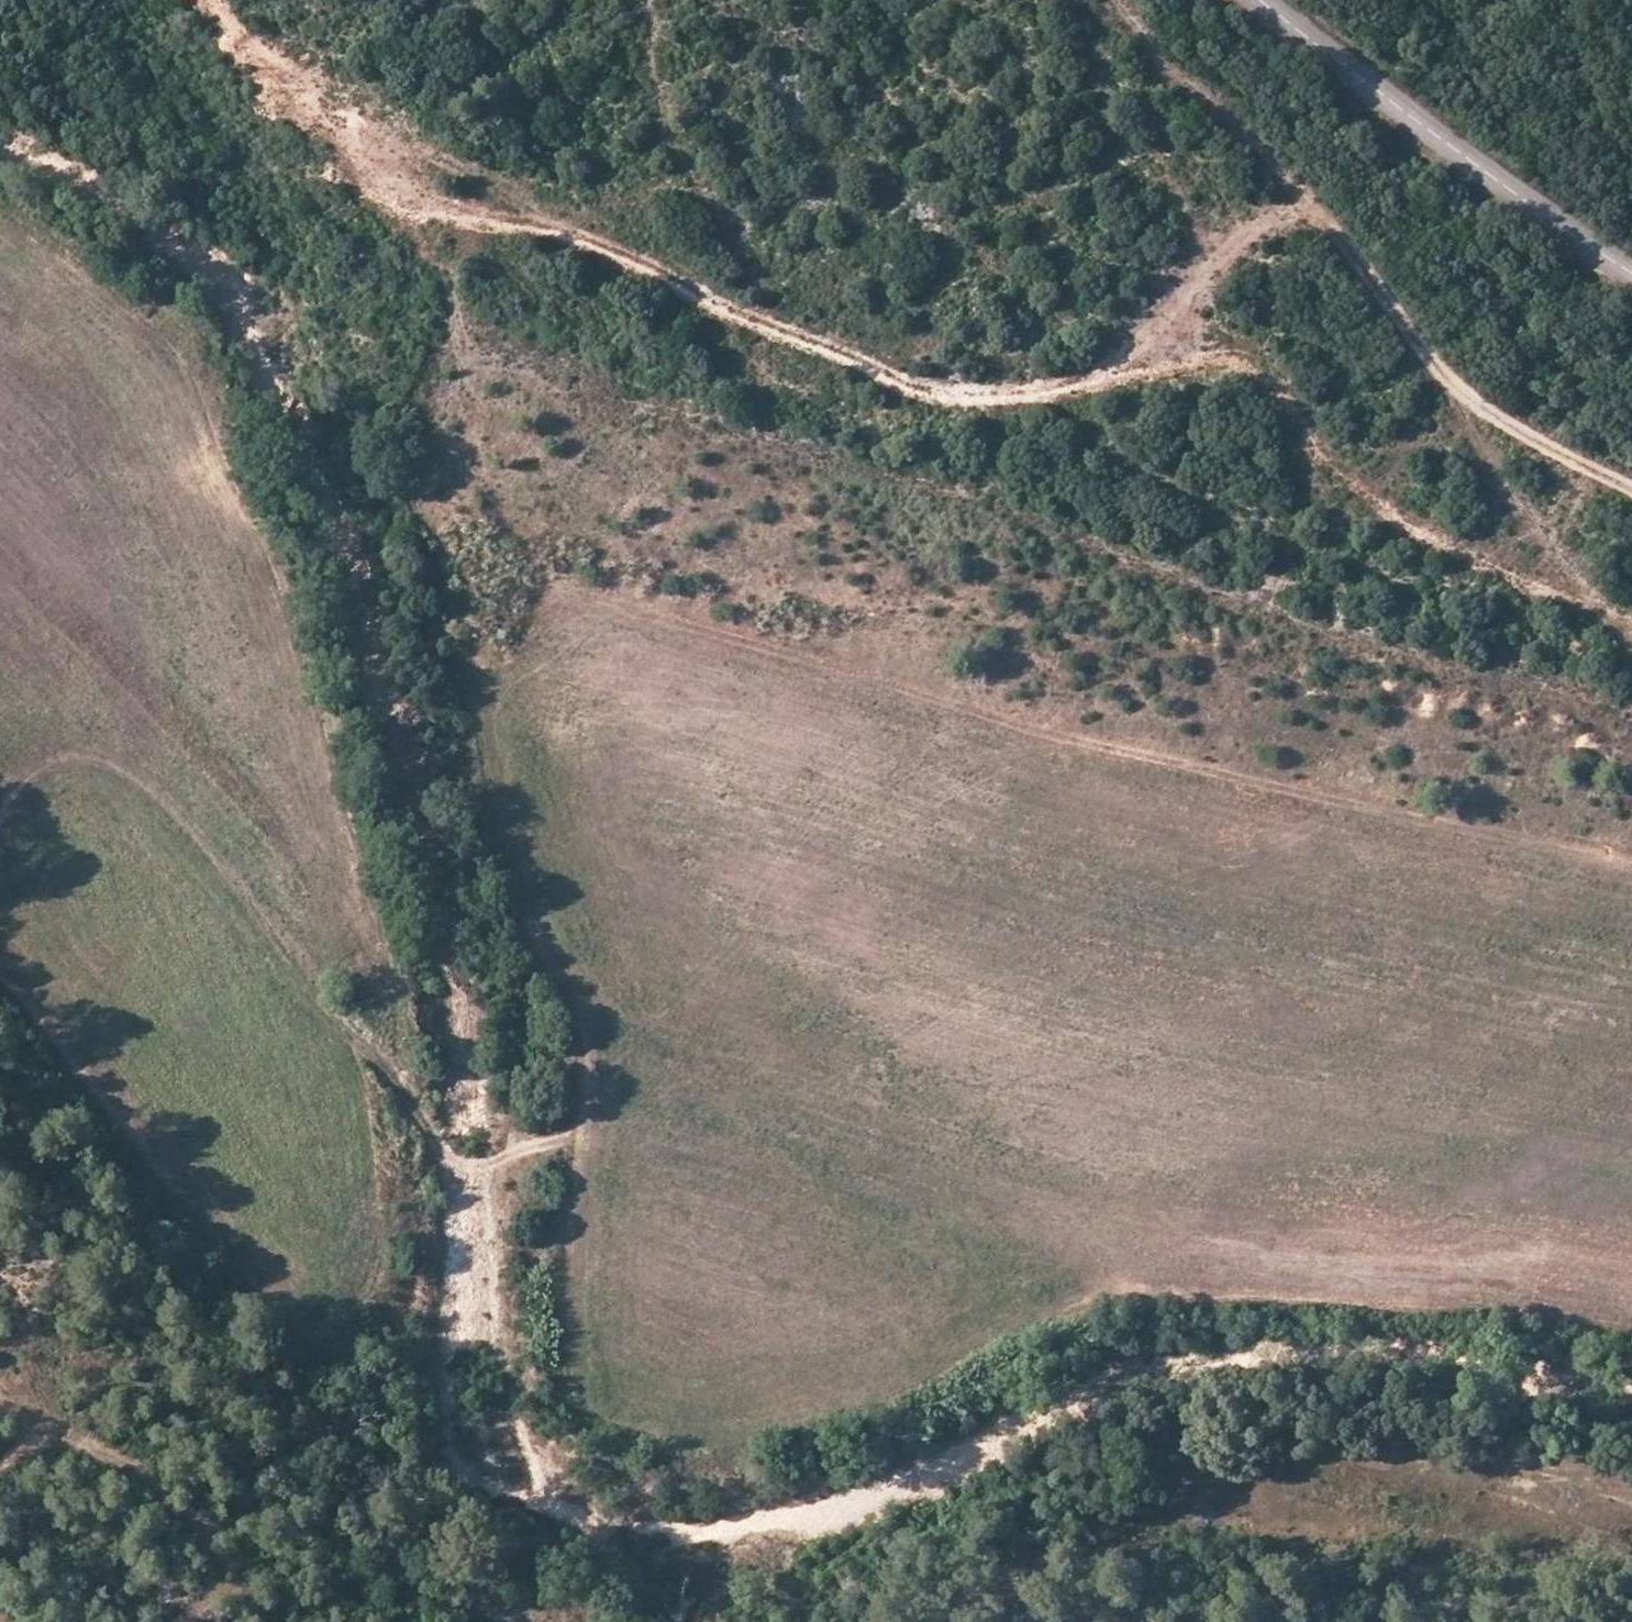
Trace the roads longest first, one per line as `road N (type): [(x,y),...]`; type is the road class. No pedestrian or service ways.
road 1 (track): [(1631,488),(1456,384),(1251,135),(1167,65),(1119,0)]
road 2 (tertiary): [(1631,263),(1417,122),(1271,0)]

